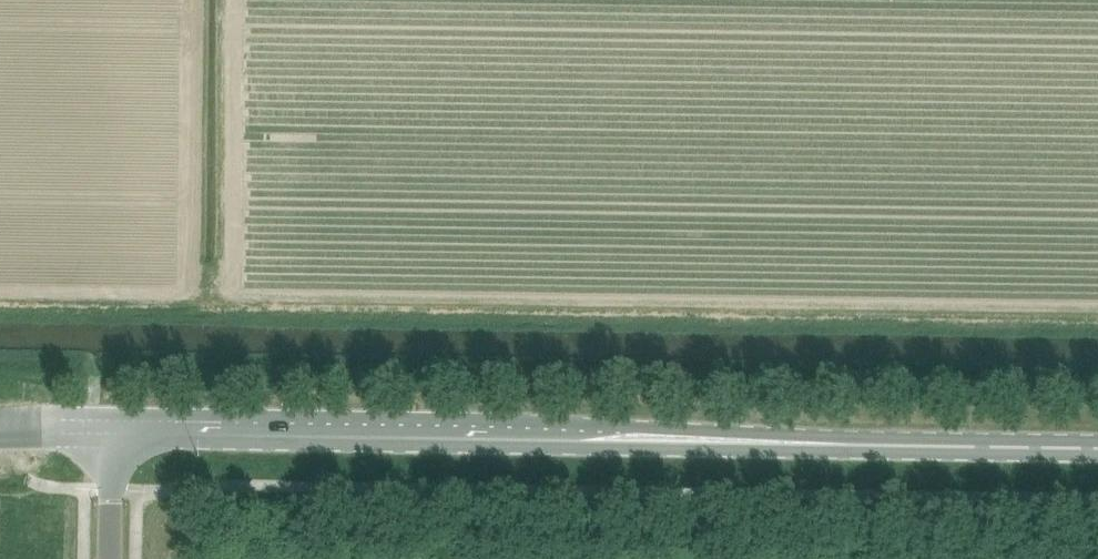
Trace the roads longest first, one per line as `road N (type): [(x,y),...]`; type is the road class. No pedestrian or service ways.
road 1 (unclassified): [(111,444),(806,452),(820,444)]
road 2 (unclassified): [(820,444),(806,436),(571,424),(112,417)]
road 3 (unclassified): [(820,444),(1097,448)]

